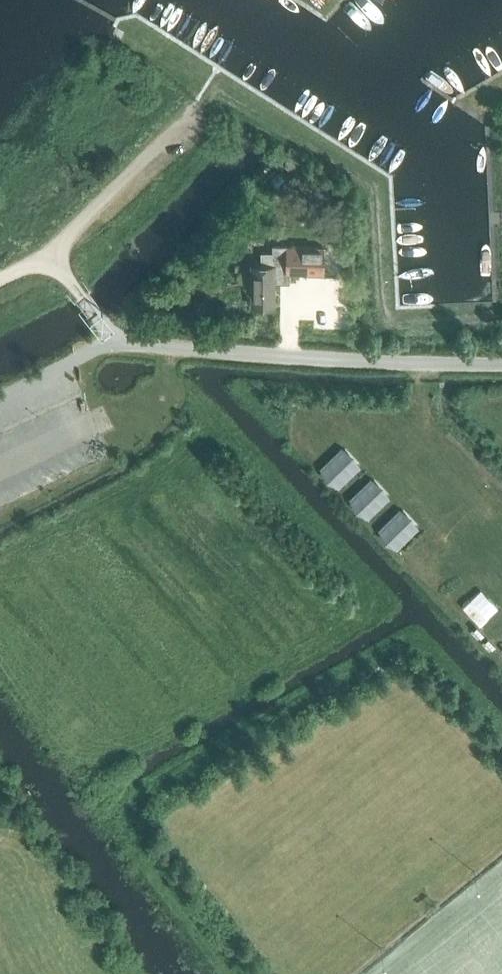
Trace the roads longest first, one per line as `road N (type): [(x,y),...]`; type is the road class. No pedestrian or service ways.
road 1 (unclassified): [(501,364),(152,345),(117,339),(81,295)]

